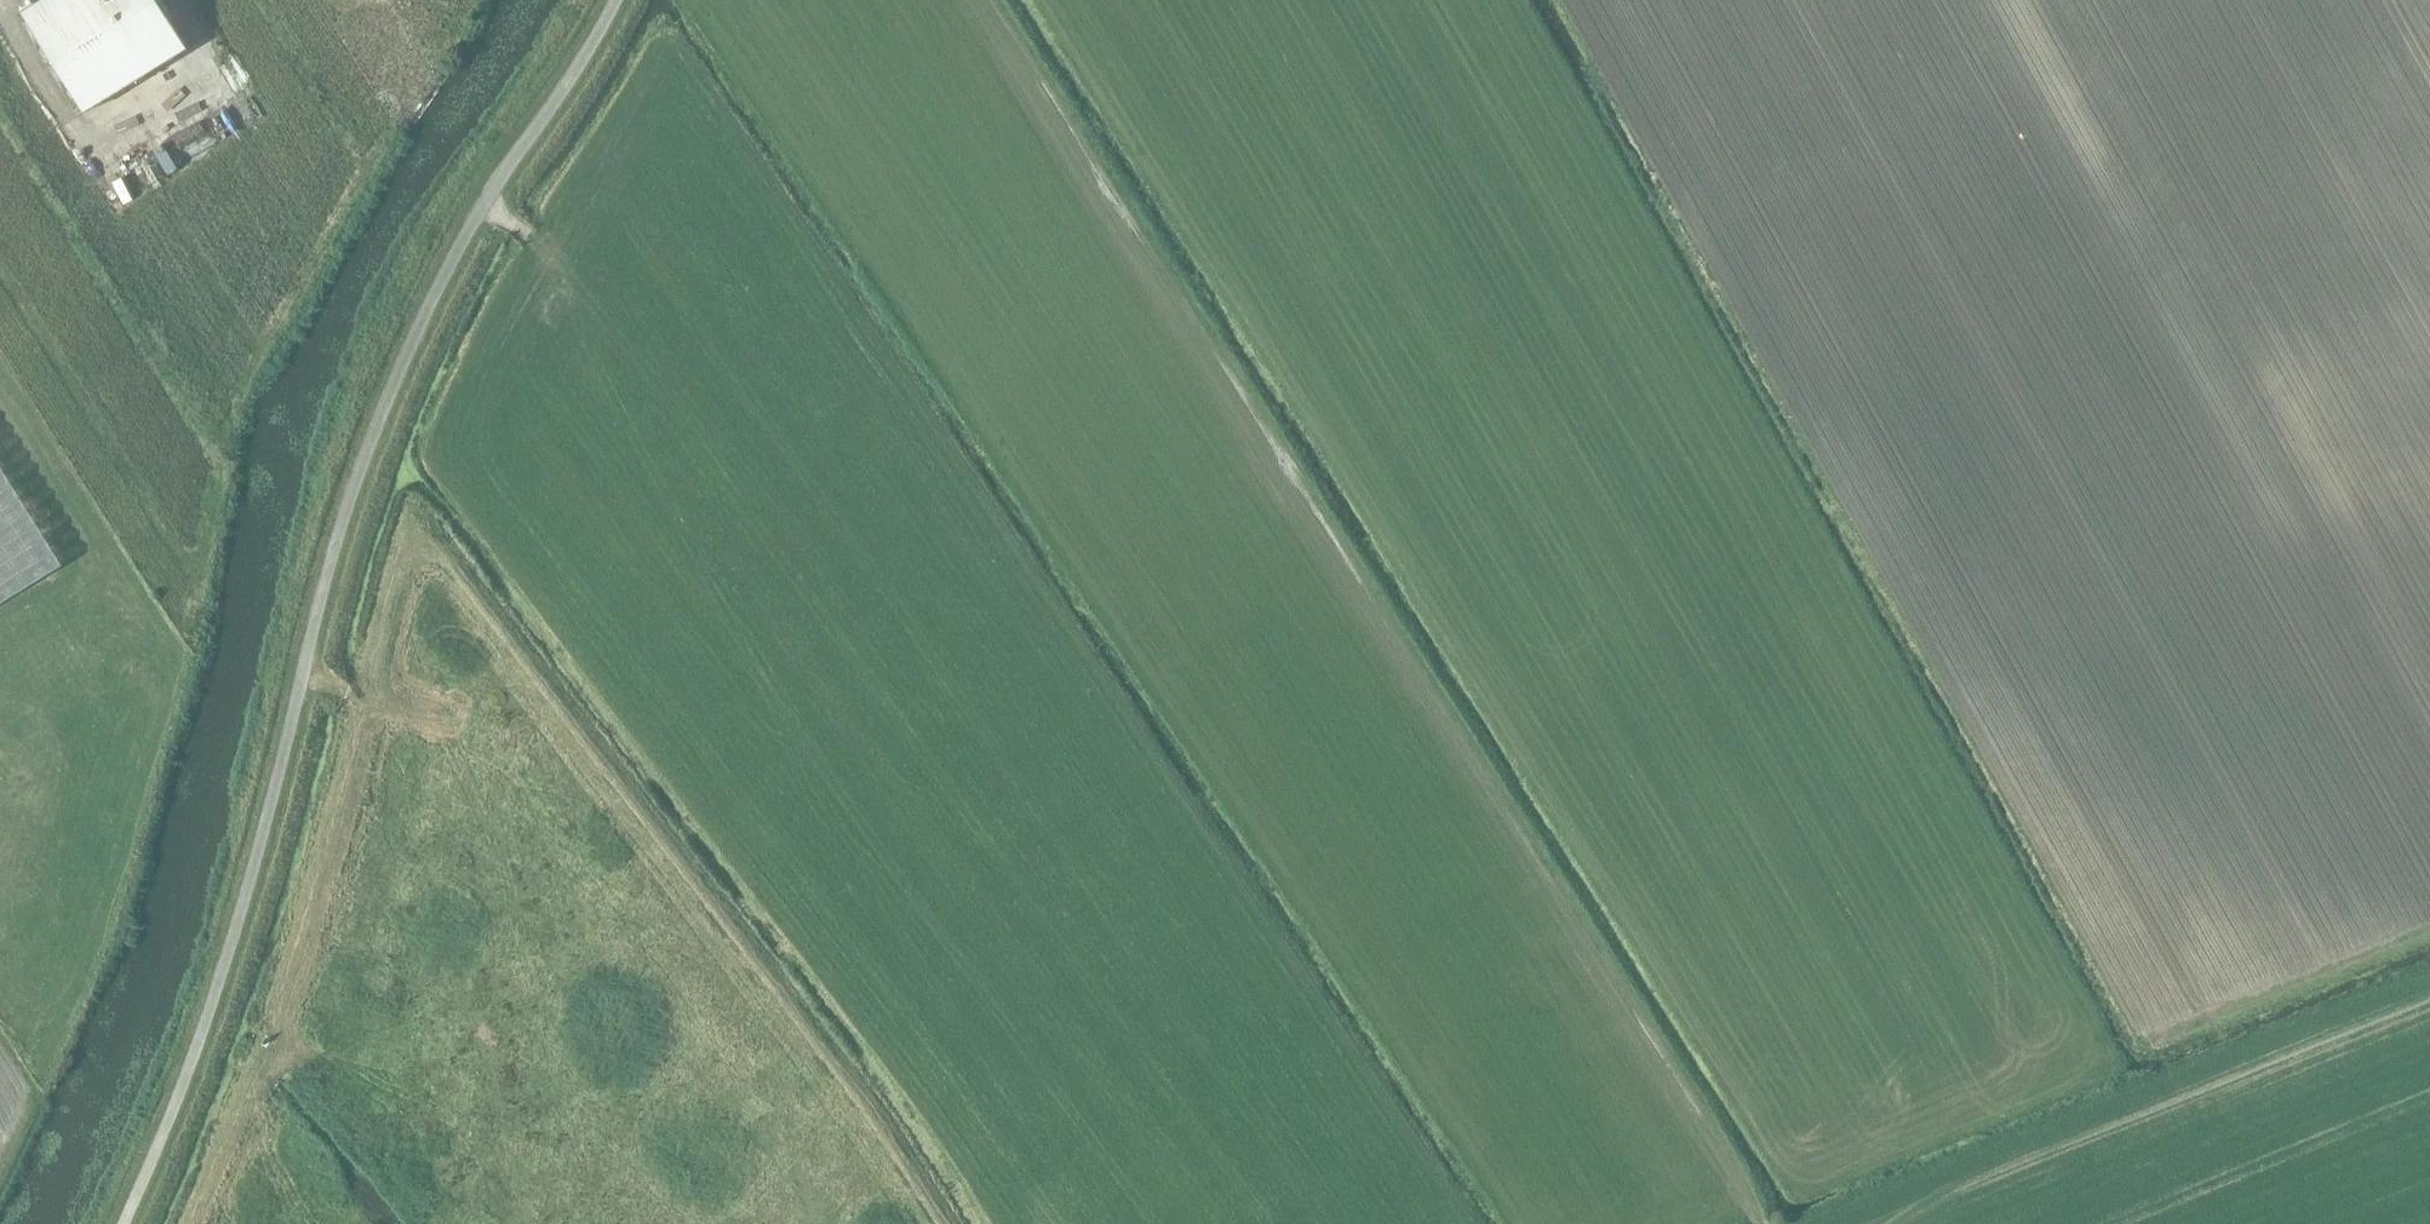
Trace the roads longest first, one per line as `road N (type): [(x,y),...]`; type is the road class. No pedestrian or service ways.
road 1 (unclassified): [(123,1223),(246,897),(328,567),(378,421),(437,286),(616,0)]

